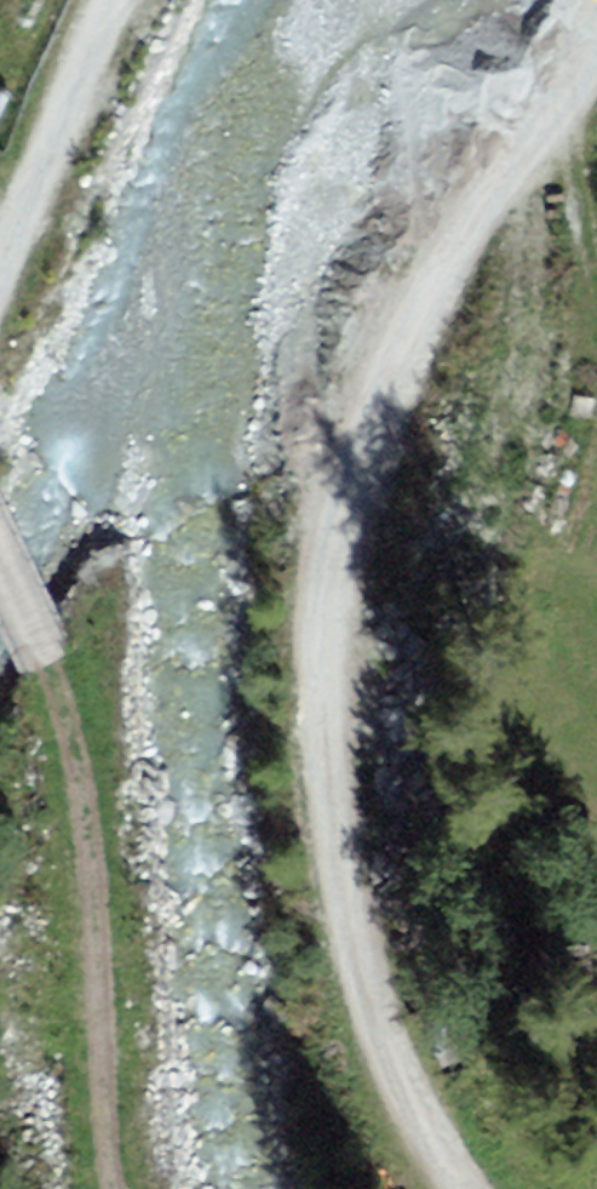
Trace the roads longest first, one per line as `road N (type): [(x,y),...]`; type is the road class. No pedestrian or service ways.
road 1 (track): [(596,45),(487,191),(405,351),(367,447),(330,618),(329,755),(362,957),(379,1025),(424,1130),(464,1188)]
road 2 (track): [(0,567),(44,655),(84,798),(114,1188)]
road 3 (track): [(0,281),(112,0)]

